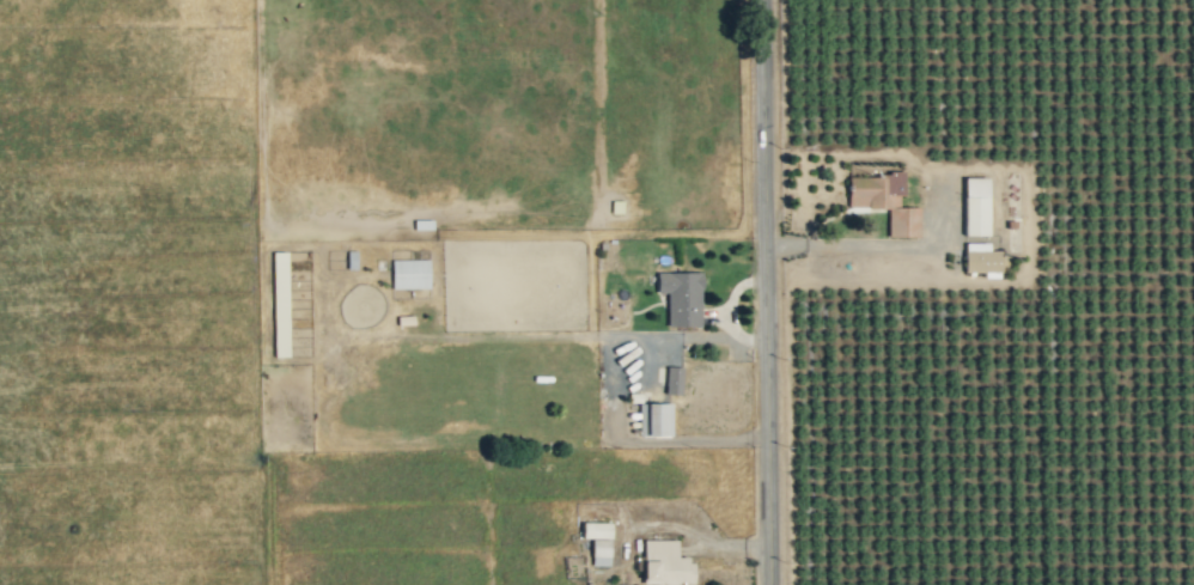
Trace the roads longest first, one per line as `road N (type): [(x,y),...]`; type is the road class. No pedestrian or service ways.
road 1 (residential): [(775,584),(765,0)]

